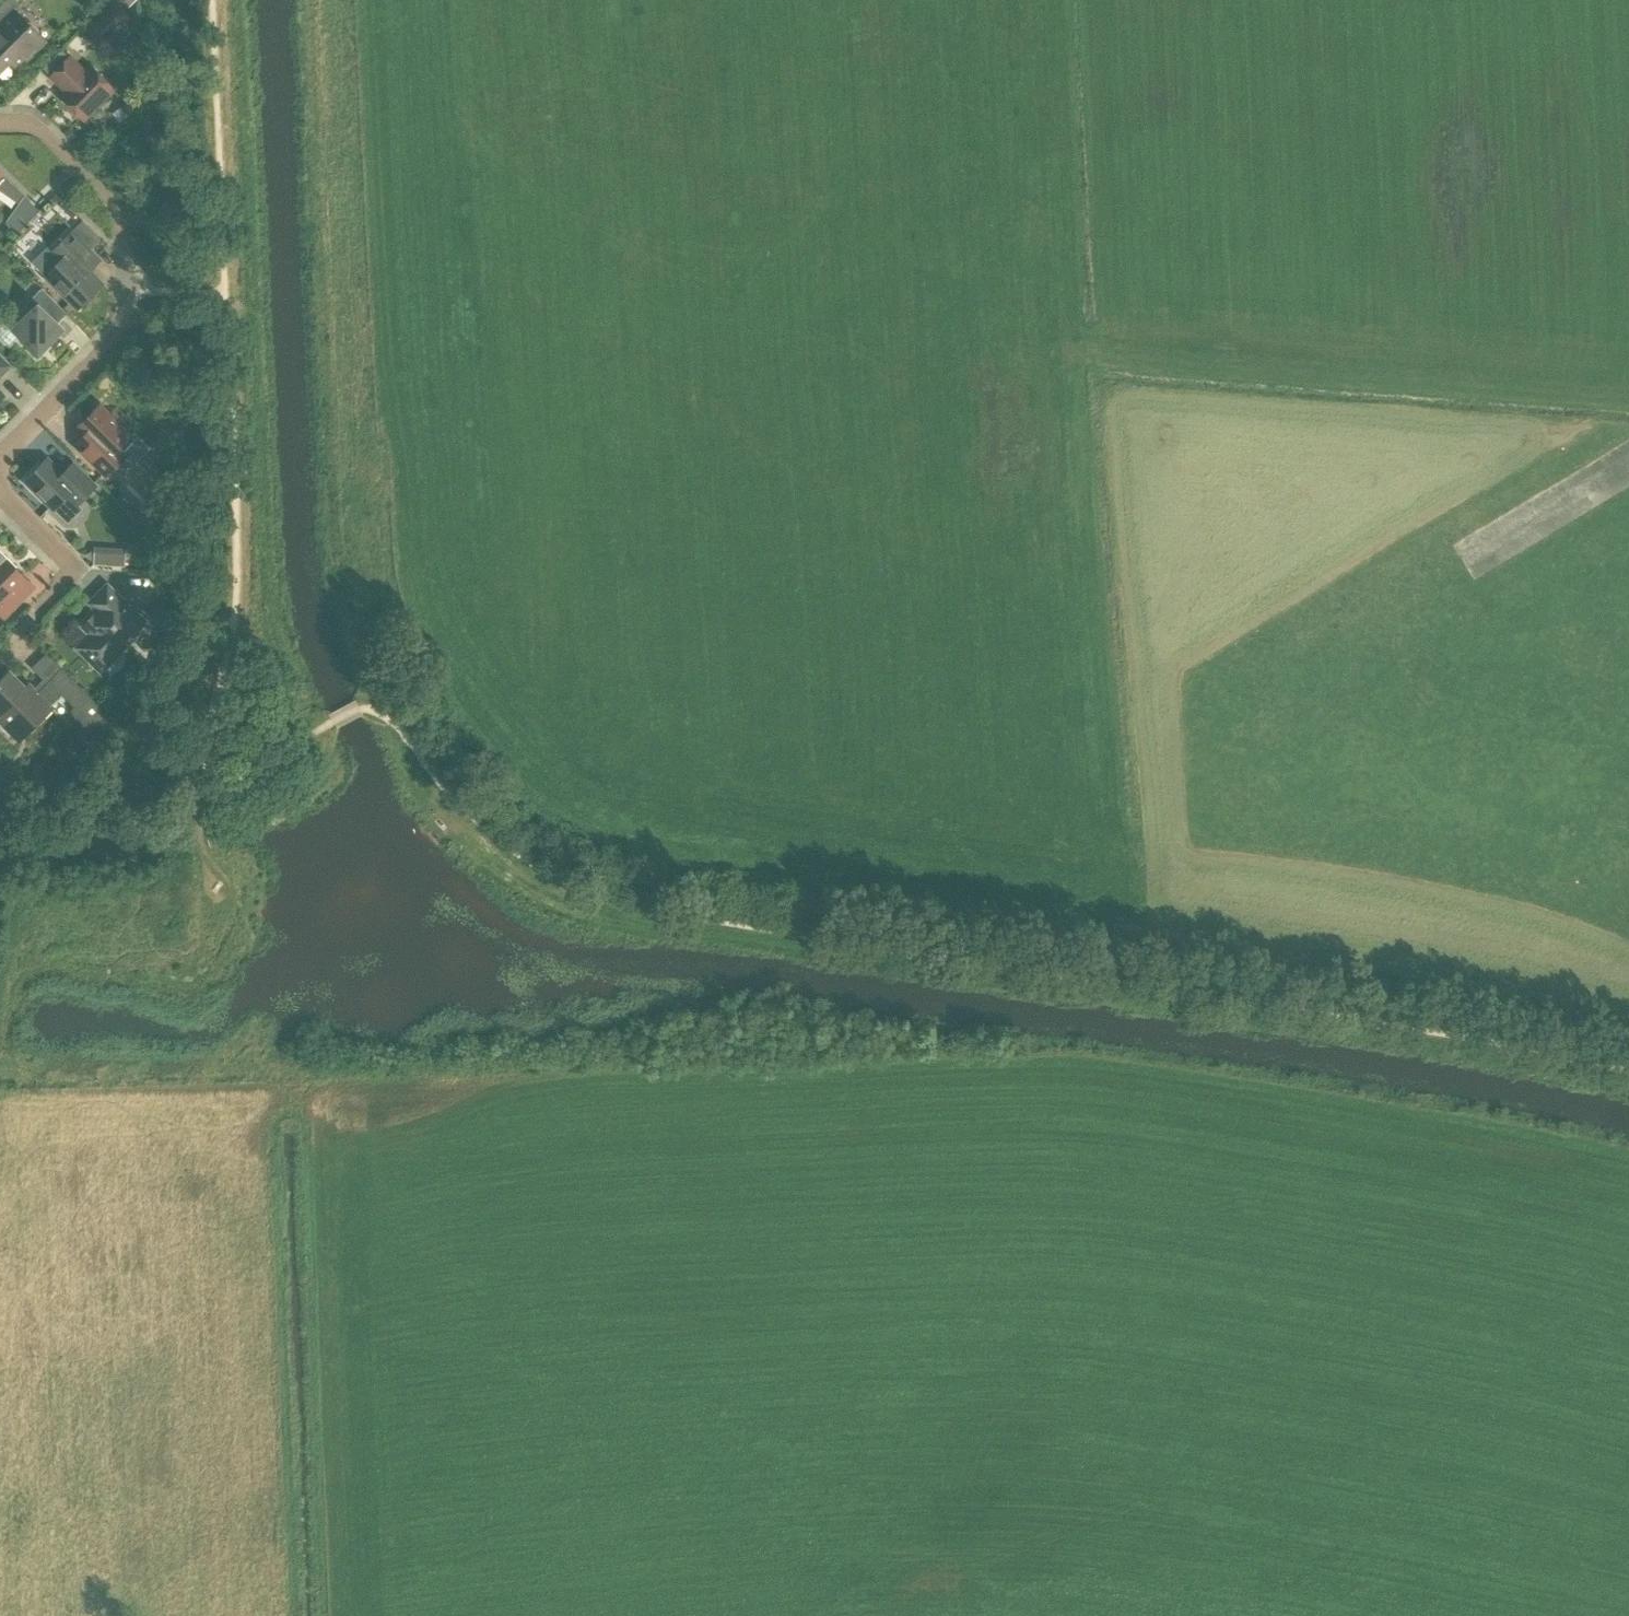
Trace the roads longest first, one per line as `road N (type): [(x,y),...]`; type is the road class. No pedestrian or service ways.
road 1 (residential): [(0,124),(31,124),(121,207),(133,324),(0,462)]
road 2 (residential): [(39,610),(74,570),(0,495)]

